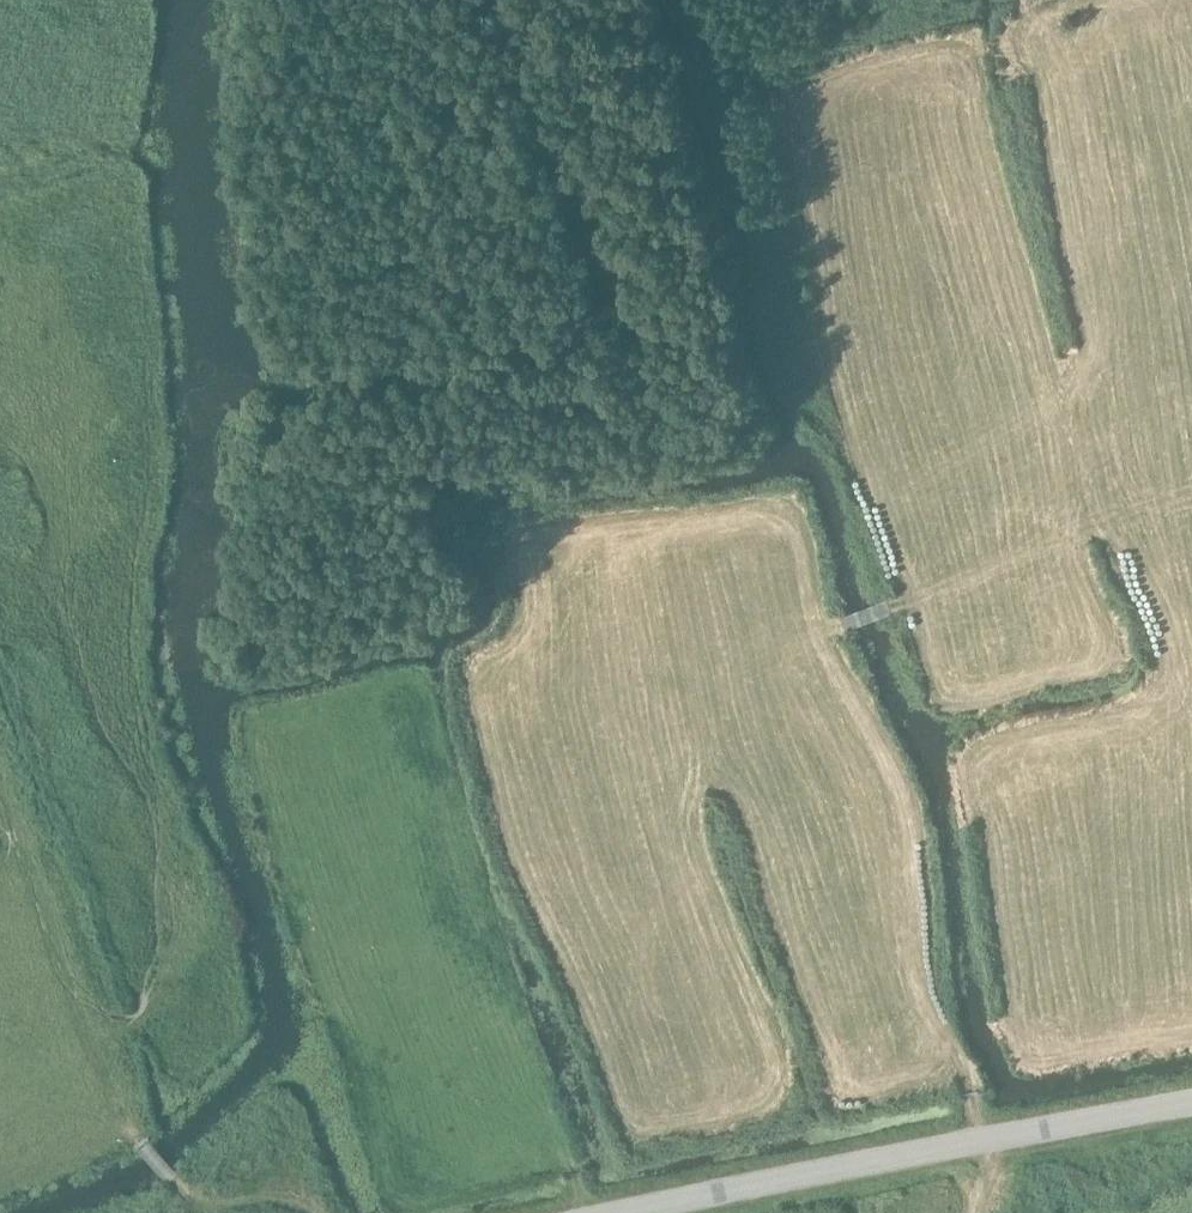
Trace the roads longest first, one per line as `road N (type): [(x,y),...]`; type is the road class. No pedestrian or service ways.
road 1 (unclassified): [(1191,1102),(626,1212)]
road 2 (track): [(0,786),(86,1041),(127,1127),(185,1194),(219,1211),(251,1212)]

